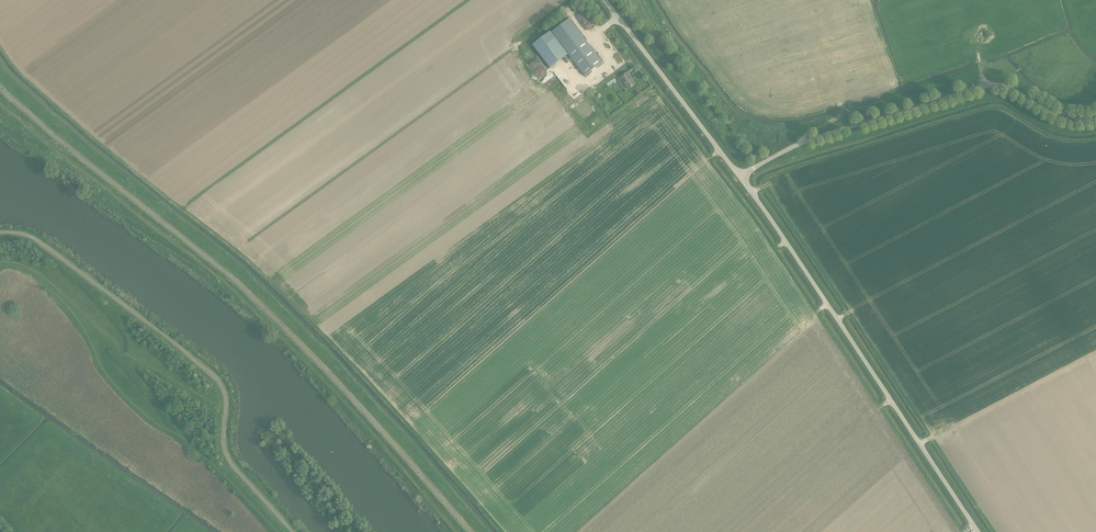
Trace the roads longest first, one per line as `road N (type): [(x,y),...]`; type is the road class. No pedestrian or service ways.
road 1 (unclassified): [(978,531),(741,178)]
road 2 (unclassified): [(741,178),(821,135),(985,85),(1008,87),(1064,118),(1095,115)]
road 3 (unclassified): [(741,178),(605,0)]

